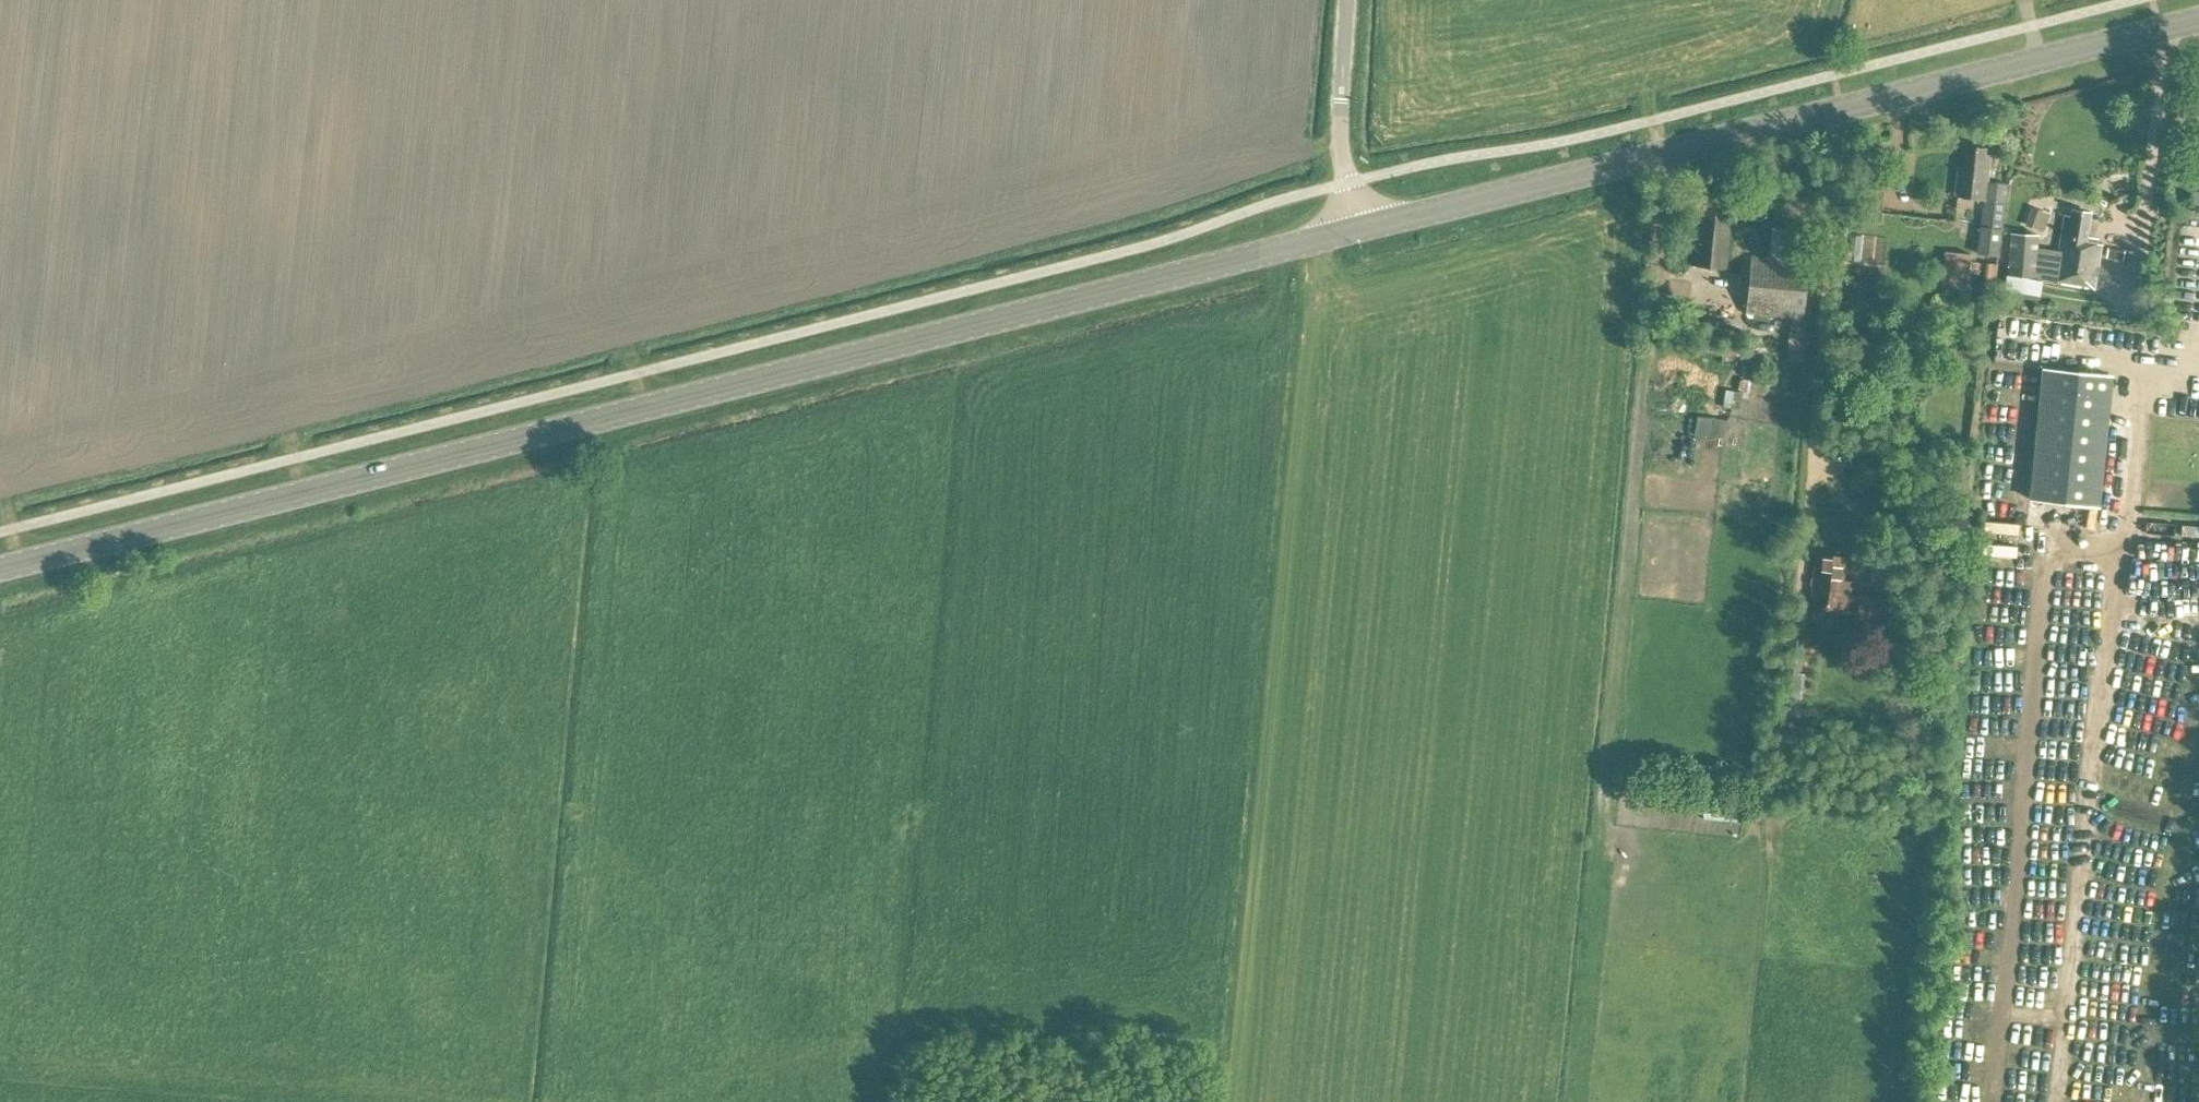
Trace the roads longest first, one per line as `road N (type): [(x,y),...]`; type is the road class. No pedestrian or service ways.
road 1 (tertiary): [(0,571),(563,438),(1356,227)]
road 2 (tertiary): [(1356,227),(2198,20)]
road 3 (unclassified): [(1356,227),(1340,119),(1348,0)]

